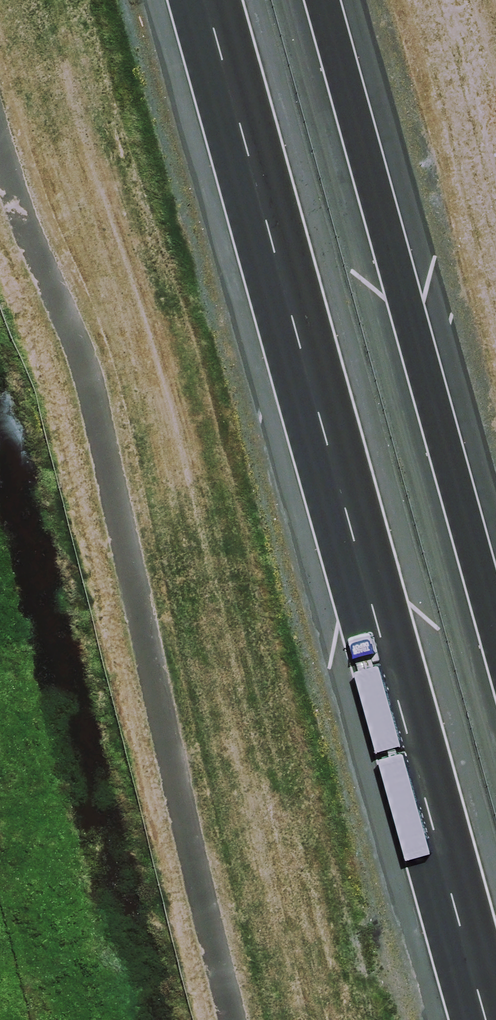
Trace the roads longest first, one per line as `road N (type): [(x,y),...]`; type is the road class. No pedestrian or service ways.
road 1 (motorway): [(484,1019),(204,0)]
road 2 (motorway): [(320,0),(495,640)]

